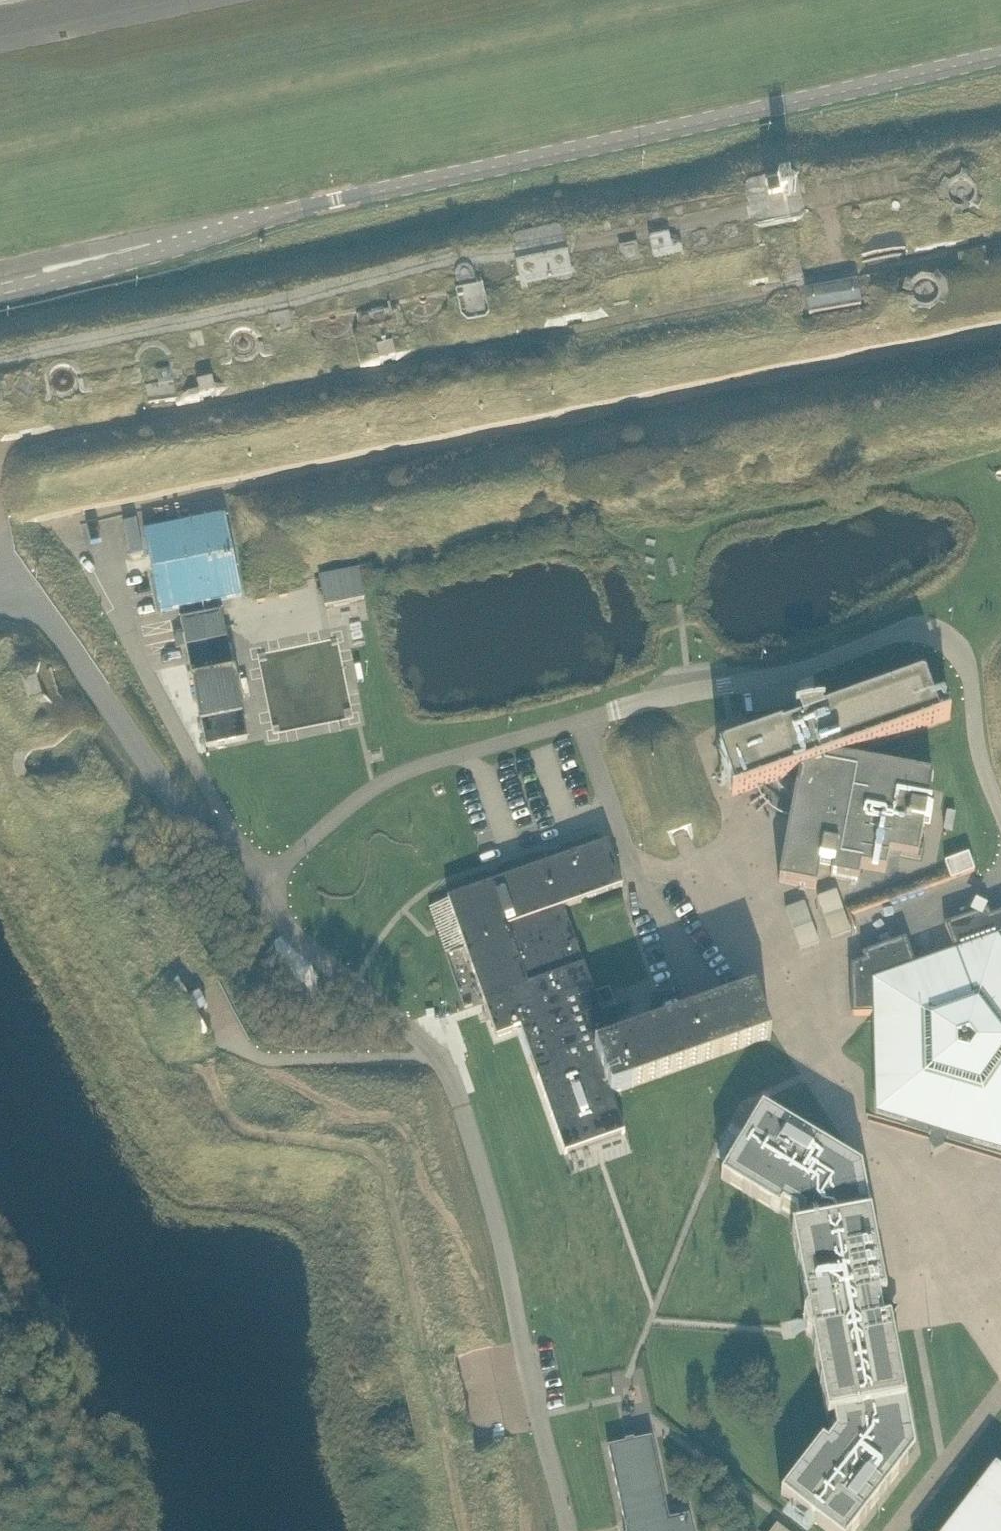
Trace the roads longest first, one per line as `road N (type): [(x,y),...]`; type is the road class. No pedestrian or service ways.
road 1 (unclassified): [(0,292),(337,200),(1000,53)]

